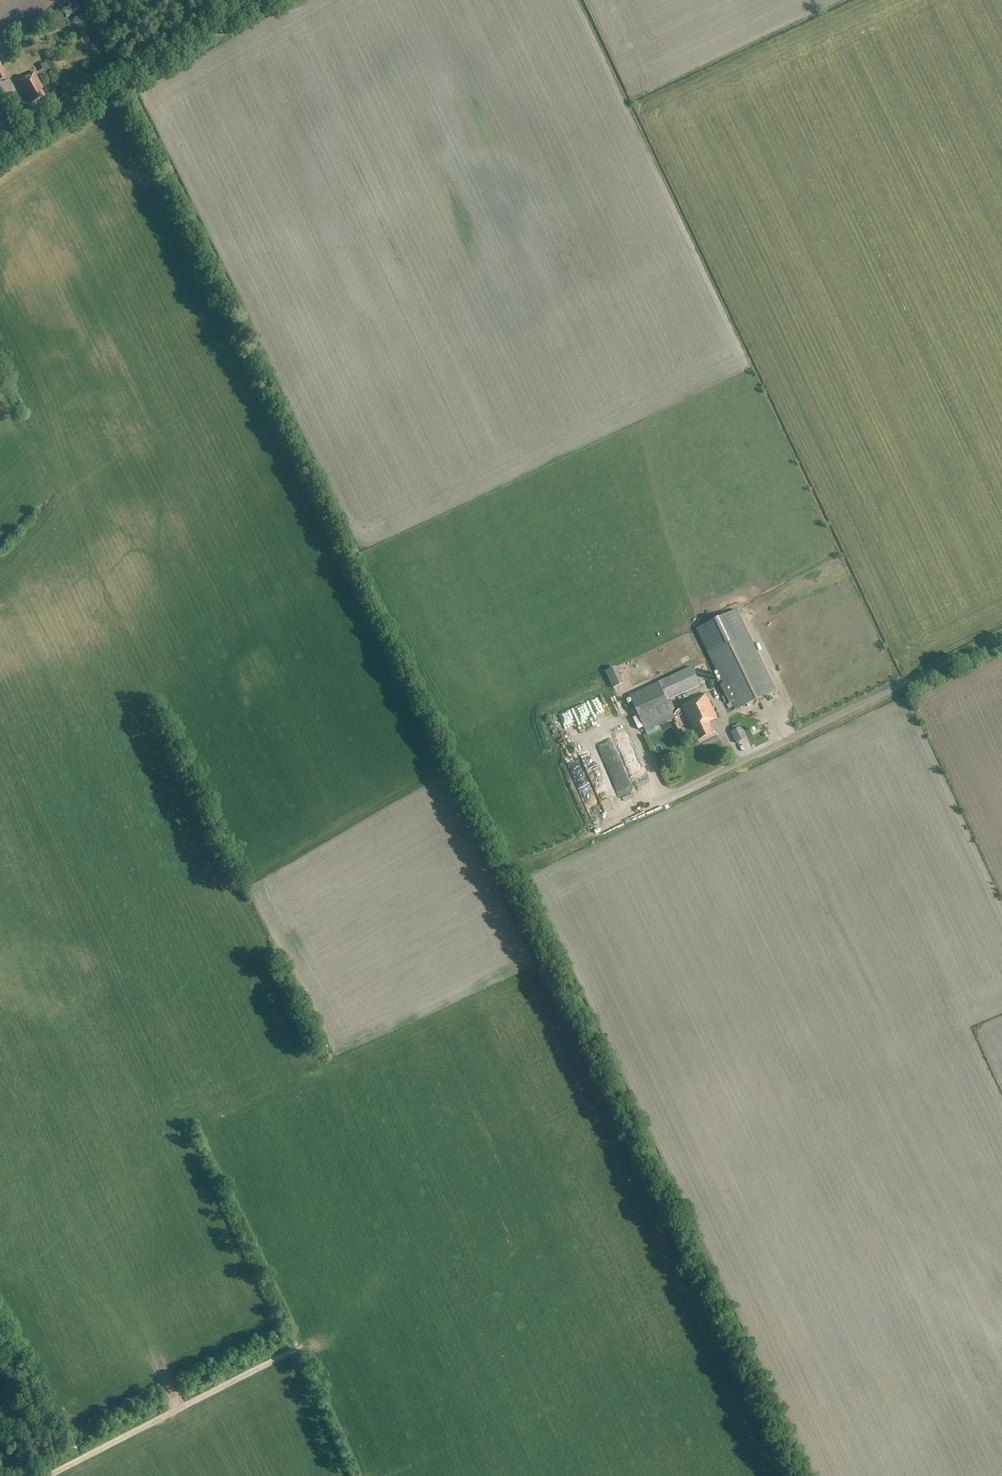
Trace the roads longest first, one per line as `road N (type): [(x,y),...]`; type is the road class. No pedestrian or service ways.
road 1 (track): [(619,822),(501,867),(394,628),(120,86)]
road 2 (unclassified): [(1001,637),(619,822)]
road 3 (unclassified): [(0,156),(273,0)]
road 4 (track): [(298,1349),(46,1475)]

